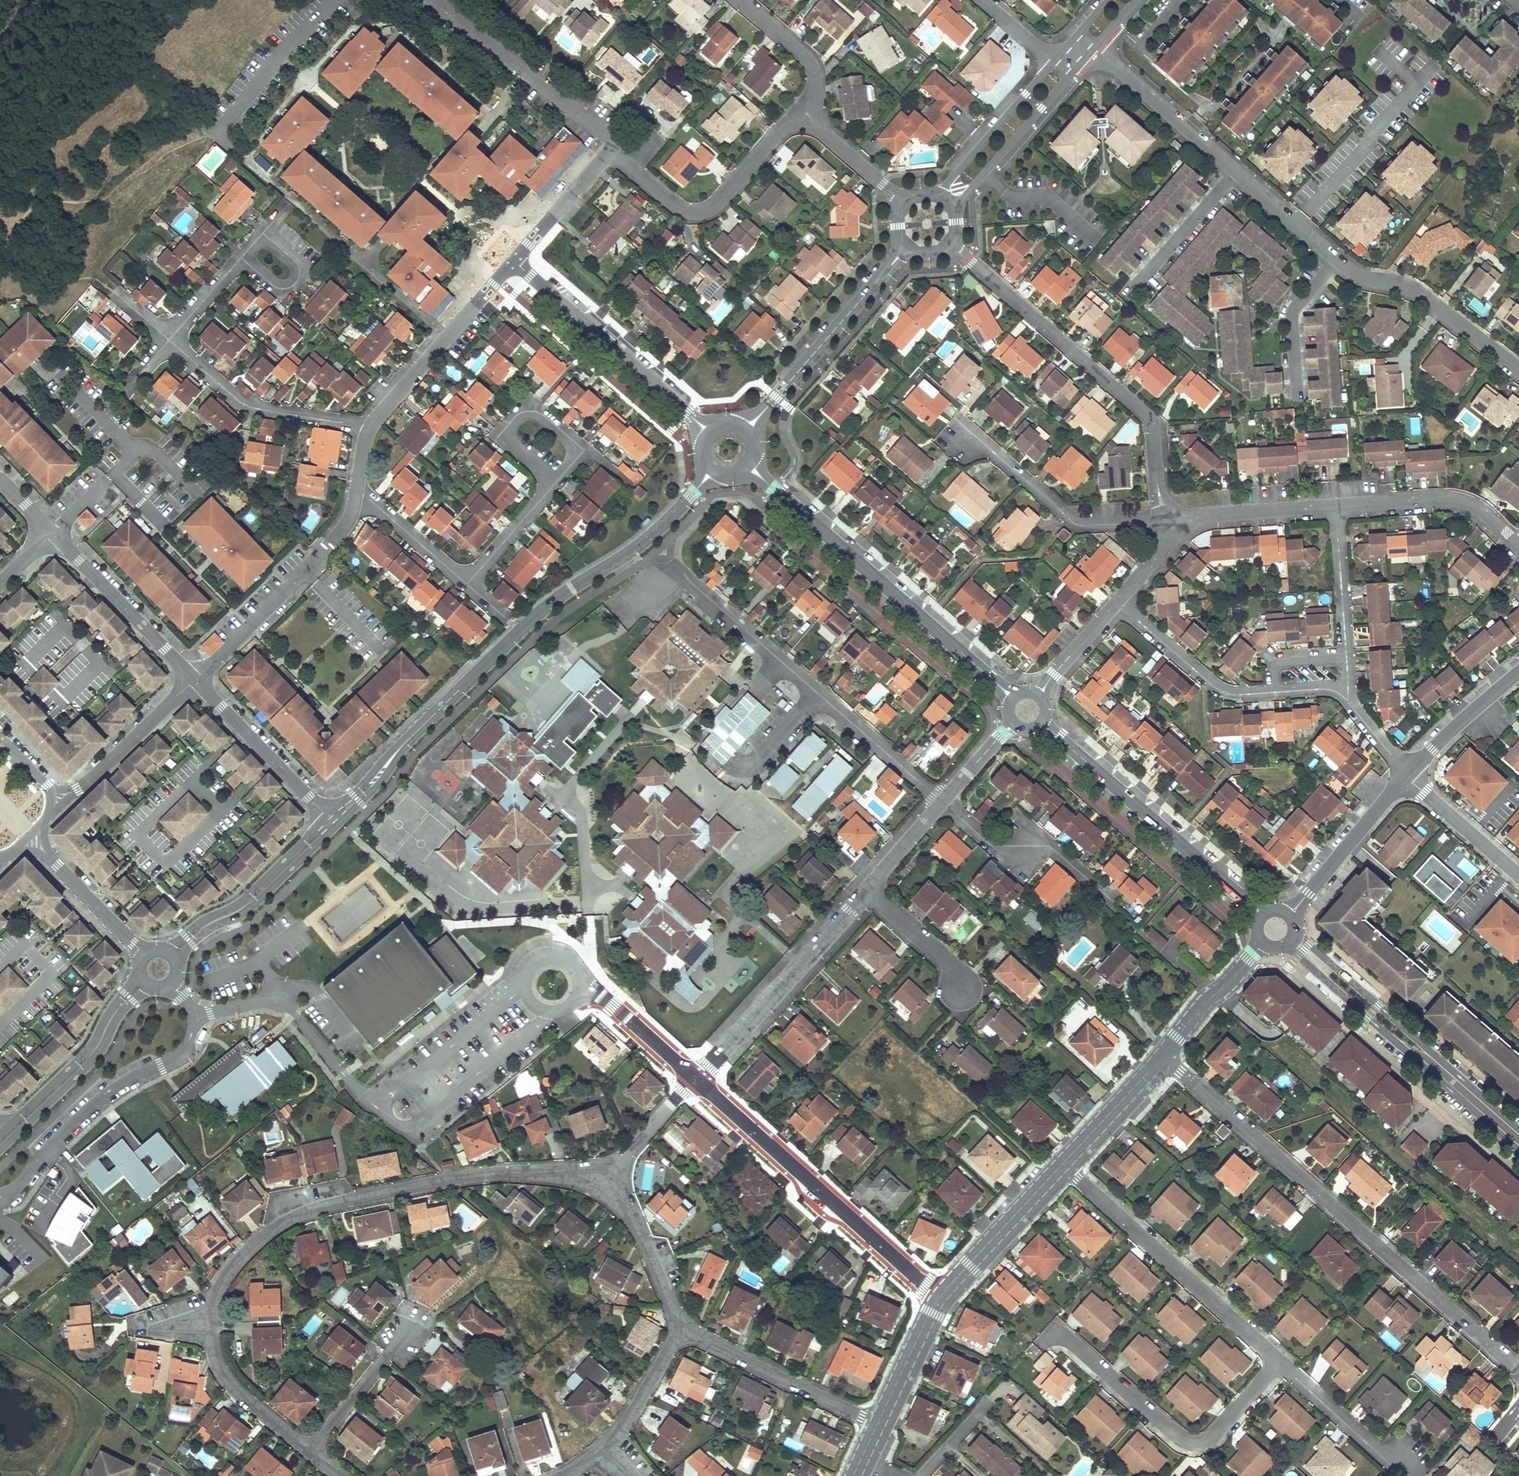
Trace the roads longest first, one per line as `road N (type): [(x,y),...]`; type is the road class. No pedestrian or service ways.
road 1 (residential): [(1518,369),(1422,294),(1351,272),(1094,47)]
road 2 (residential): [(1162,1055),(1514,1367)]
road 3 (residential): [(609,1177),(477,1176),(311,1211),(260,1238),(235,1262),(216,1295),(211,1331)]
road 4 (tertiary): [(407,740),(544,608),(655,532),(714,468)]
road 5 (residential): [(1162,519),(1147,418),(948,245)]
road 6 (tertiary): [(1013,699),(748,463)]
road 7 (residential): [(691,583),(942,802)]
road 8 (residential): [(939,1297),(695,1079)]
road 9 (residential): [(1278,1362),(1215,1435),(1191,1444),(1069,1340),(1051,1337),(1040,1346)]
road 10 (secondary): [(1518,1140),(1289,941)]
road 11 (tertiary): [(1261,916),(1039,722)]
road 12 (residential): [(1061,1165),(1278,1362)]
road 13 (unclassified): [(0,1198),(101,1096),(185,1047),(194,1017)]
road 14 (residential): [(710,433),(514,260)]
road 15 (residential): [(1119,601),(1228,689),(1348,683)]
road 16 (residential): [(807,114),(777,132),(713,207),(699,213),(681,210),(611,150)]
road 17 (residential): [(869,891),(695,1079)]
road 18 (residential): [(356,487),(329,548),(194,680)]
road 19 (tertiary): [(744,430),(906,246)]
road 20 (residential): [(611,150),(609,134),(438,0)]
road 21 (tertiary): [(0,1151),(90,1065),(124,1008),(158,987)]
road 22 (residential): [(1162,519),(1074,521),(997,455),(961,439)]
road 23 (residential): [(369,428),(247,406),(169,340)]
road 24 (residential): [(514,260),(369,428)]
road 25 (tertiary): [(176,971),(191,943),(254,905),(336,826)]
road 26 (residential): [(681,1328),(878,1423)]
road 27 (tertiary): [(326,816),(241,902),(157,951)]
road 28 (tertiary): [(140,972),(88,1051),(2,1133)]
road 29 (residential): [(194,680),(53,532)]
road 30 (residential): [(942,802),(992,846),(1050,846),(1109,898)]
road 31 (residential): [(1518,546),(1486,512),(1456,498),(1335,505)]
road 32 (residential): [(336,0),(224,124),(223,140),(234,152)]
road 33 (residential): [(556,482),(577,447),(540,413),(521,413),(509,440),(550,476)]
road 34 (tertiary): [(954,213),(1077,66)]
road 35 (residential): [(326,816),(194,680)]
road 36 (residential): [(194,680),(90,780),(51,797)]
road 37 (residential): [(1288,915),(1406,777)]
road 38 (secondary): [(1061,1165),(939,1297)]
road 39 (tertiary): [(1053,61),(937,197)]
road 40 (residential): [(1348,683),(1335,505)]
road 41 (residential): [(1335,505),(1162,519)]
road 42 (residential): [(681,1328),(609,1177)]
road 43 (residential): [(29,836),(146,955)]
road 44 (residential): [(1278,1362),(1375,1446),(1408,1456)]
road 45 (residential): [(211,1331),(232,1385),(310,1452)]
road 46 (residential): [(310,1452),(406,1333)]
road 47 (residential): [(1406,777),(1518,673)]
road 48 (residential): [(695,1079),(578,985)]
road 49 (residential): [(1518,876),(1406,777)]
road 50 (secondary): [(1162,1055),(1061,1165)]
road 51 (residential): [(576,974),(558,960),(543,961),(527,977),(527,994),(540,1009),(559,1010),(578,985)]
road 52 (residential): [(356,487),(467,584)]
road 53 (residential): [(737,0),(812,69),(807,114)]
road 54 (residential): [(601,1451),(681,1328)]
road 55 (residential): [(611,150),(514,260)]
road 56 (secondary): [(939,1297),(878,1423)]
road 57 (residential): [(467,584),(556,482)]
road 58 (residential): [(869,891),(948,962),(959,987)]
road 59 (residential): [(807,114),(904,205)]
road 60 (residential): [(263,233),(299,267),(296,283),(278,288),(241,258)]
road 61 (residential): [(695,1079),(609,1177)]
road 62 (residential): [(1119,601),(1038,697)]

